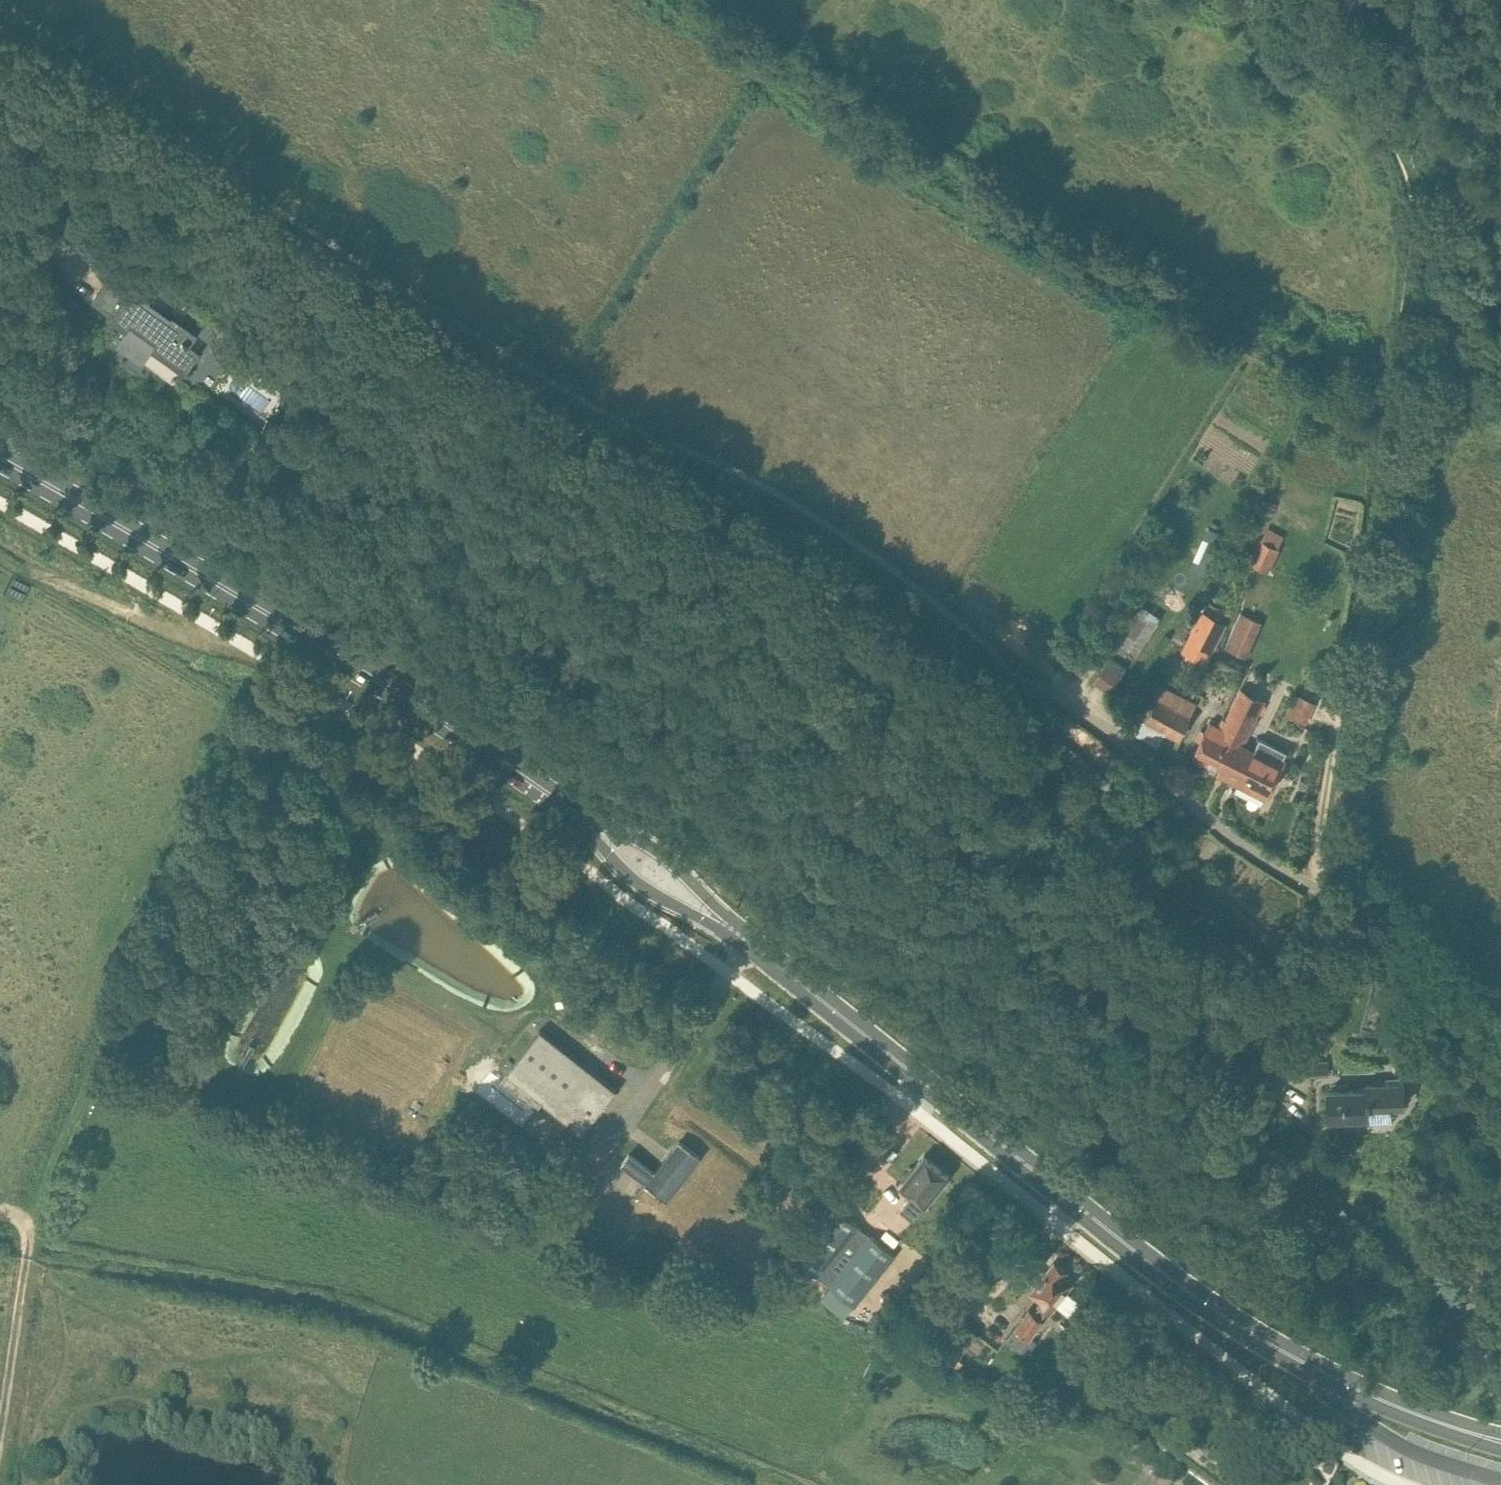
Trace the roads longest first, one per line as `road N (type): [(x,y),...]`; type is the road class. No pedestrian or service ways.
road 1 (primary): [(1500,1441),(1380,1400),(1212,1308),(724,923)]
road 2 (unclassified): [(1500,1374),(1468,1328),(1500,1152),(1498,1107),(1471,1044),(1412,972),(1346,912),(1236,840),(1044,686)]
road 3 (primary): [(574,812),(244,599),(0,457)]
road 4 (primary): [(574,812),(642,886),(724,923)]
road 5 (primary): [(724,923),(665,859),(574,812)]

